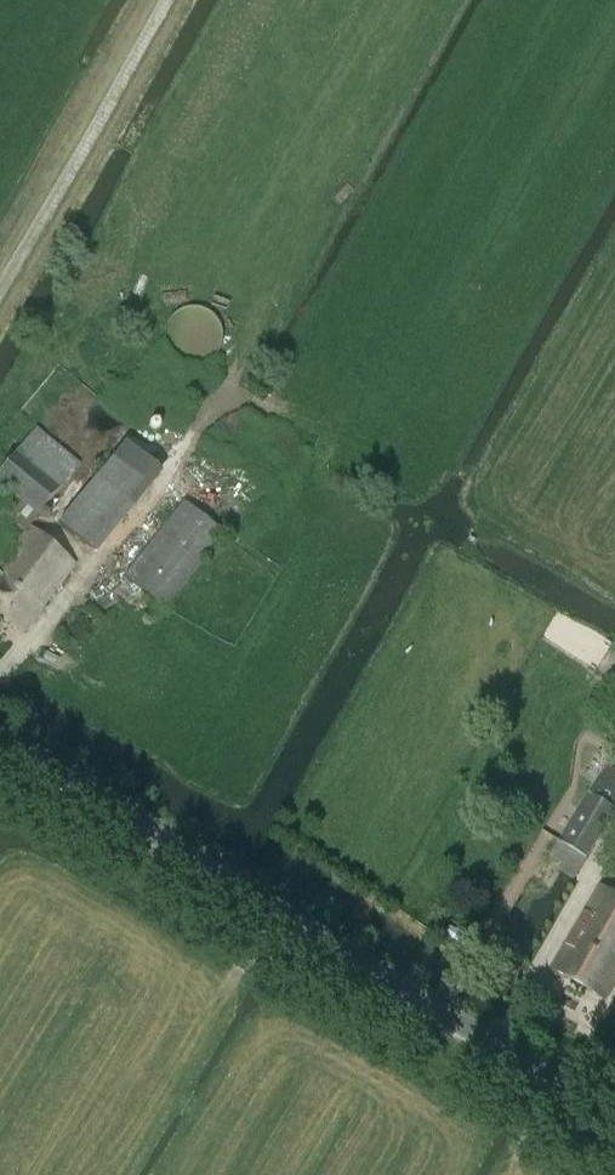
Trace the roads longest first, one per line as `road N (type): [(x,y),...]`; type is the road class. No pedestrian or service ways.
road 1 (tertiary): [(614,1121),(0,738)]

